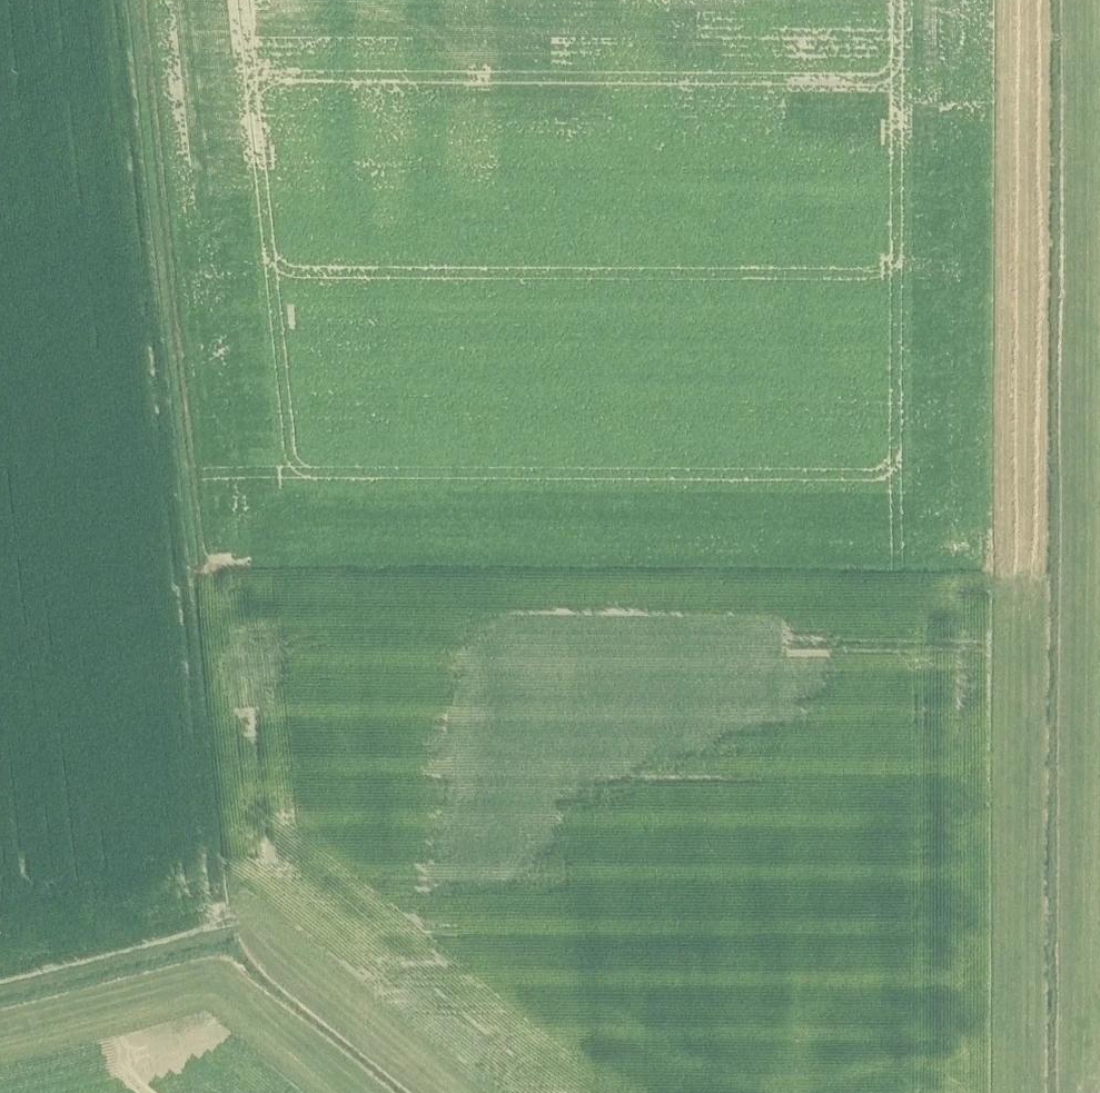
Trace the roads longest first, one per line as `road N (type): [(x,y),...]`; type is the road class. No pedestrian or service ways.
road 1 (track): [(1030,1092),(1036,0)]
road 2 (track): [(1080,1092),(1079,0)]

